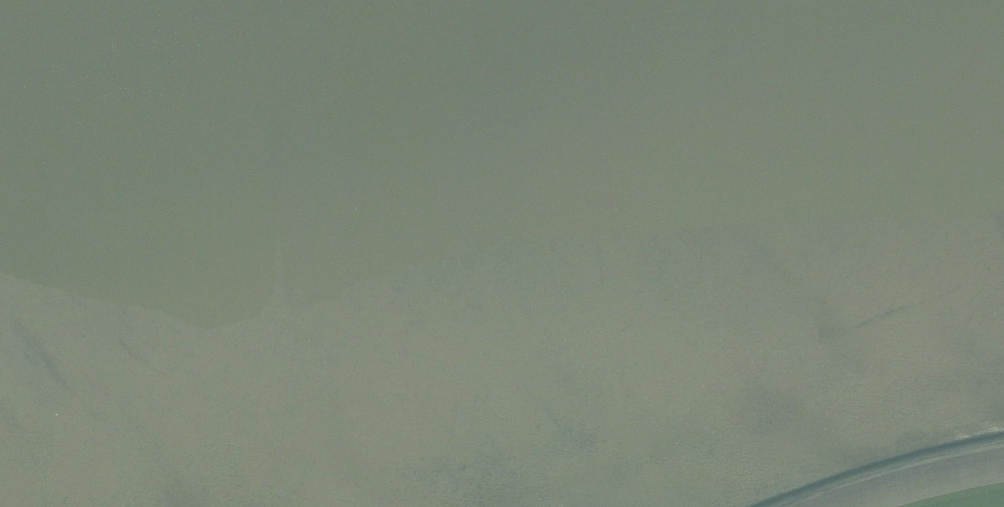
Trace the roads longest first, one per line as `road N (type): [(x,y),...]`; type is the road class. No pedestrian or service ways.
road 1 (track): [(880,506),(1003,478)]

